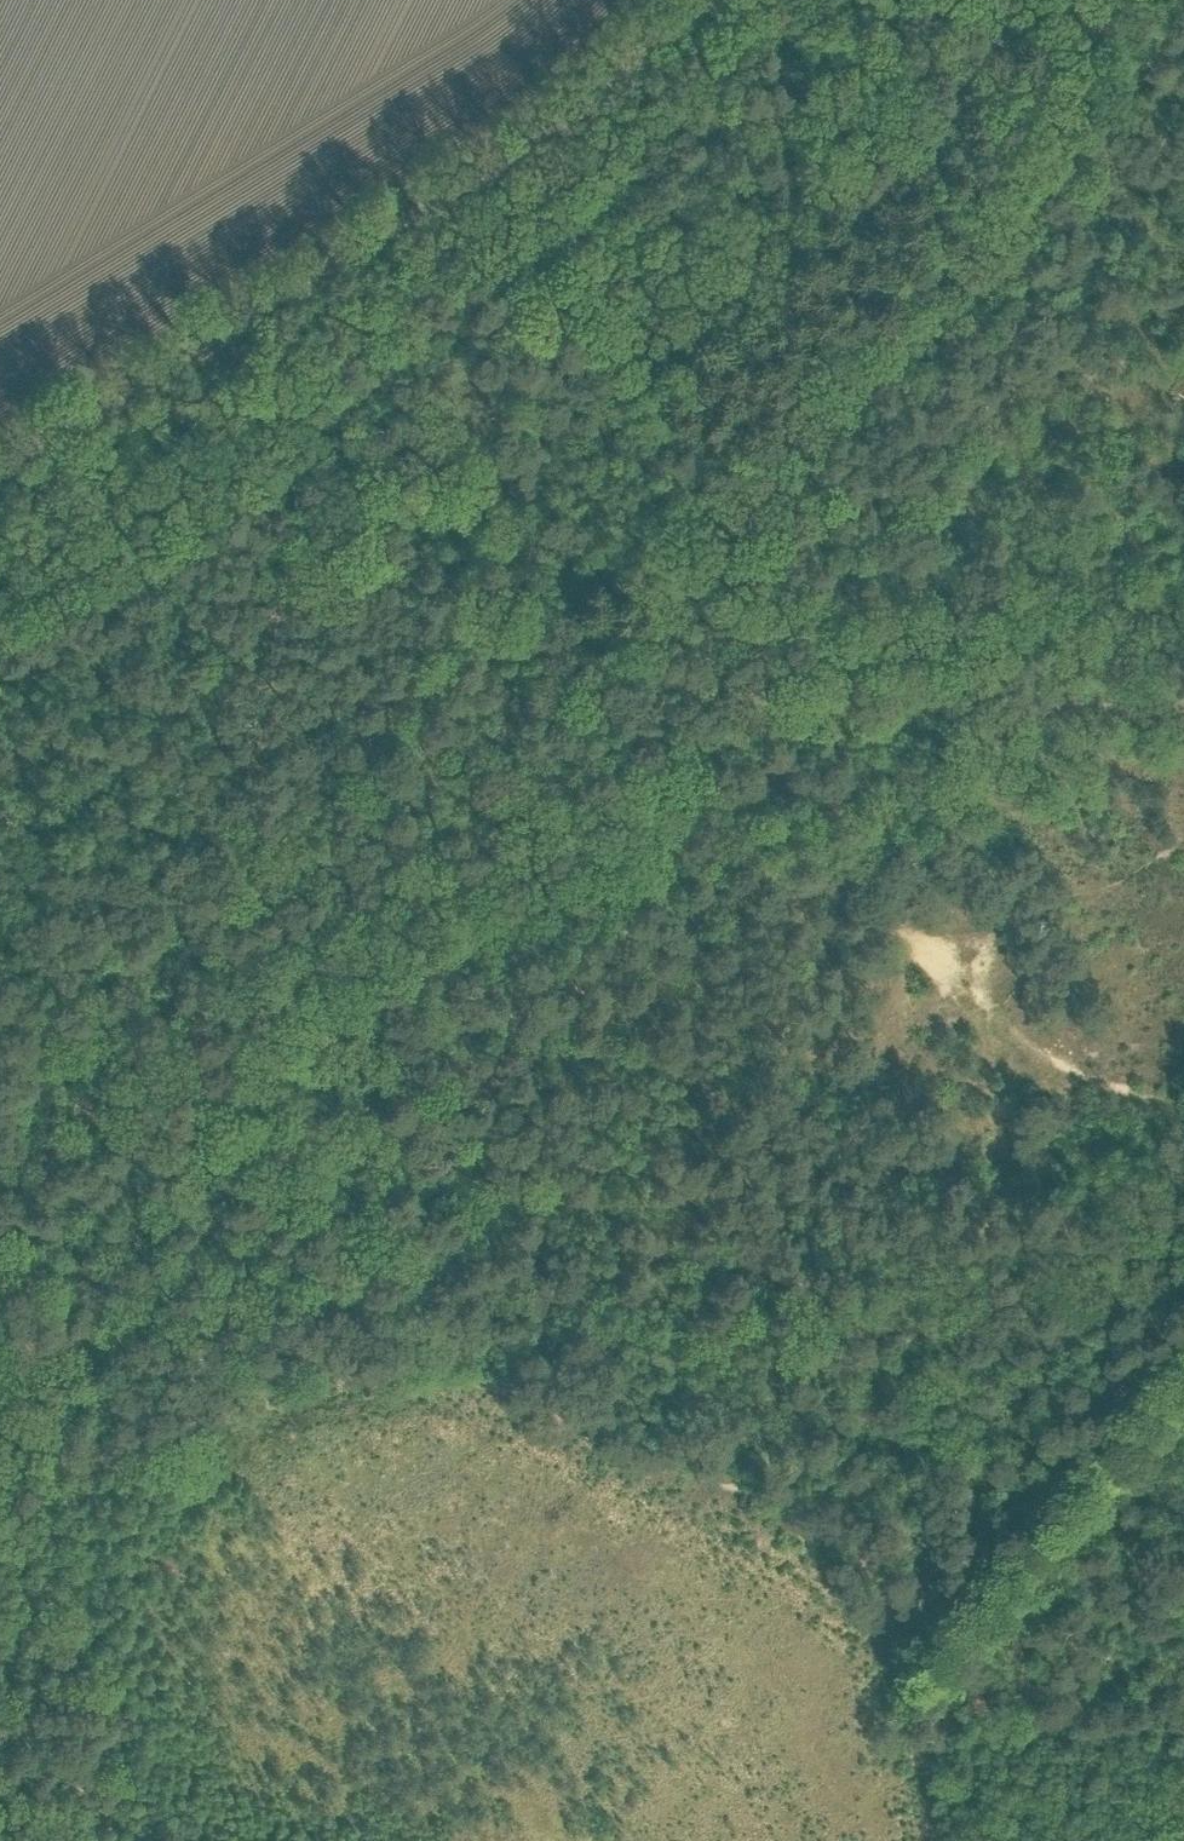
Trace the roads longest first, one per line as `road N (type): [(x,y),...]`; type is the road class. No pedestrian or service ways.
road 1 (track): [(683,0),(624,60),(536,129),(0,453)]

